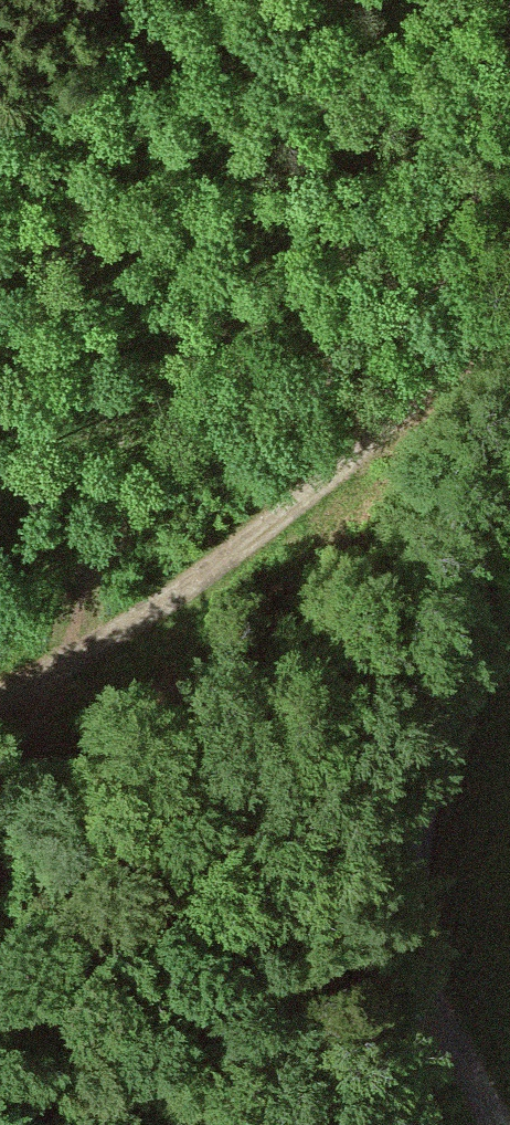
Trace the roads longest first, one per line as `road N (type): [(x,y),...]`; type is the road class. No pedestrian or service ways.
road 1 (unclassified): [(385,1124),(396,941),(463,520),(509,436)]
road 2 (track): [(0,680),(130,604),(380,433),(479,334),(509,316)]
road 3 (track): [(396,941),(489,1124)]

